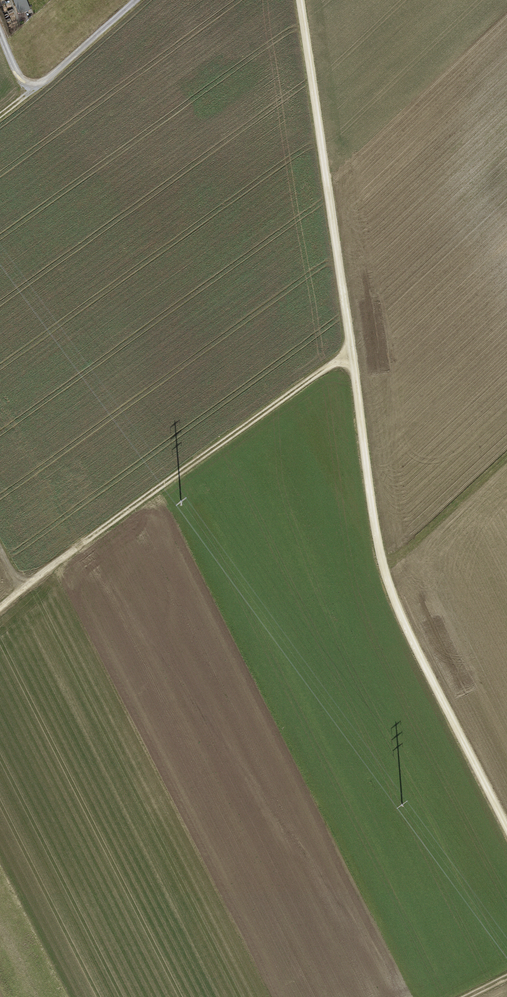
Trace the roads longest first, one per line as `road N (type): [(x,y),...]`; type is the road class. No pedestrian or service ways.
road 1 (track): [(506,828),(384,565),(300,0)]
road 2 (track): [(352,356),(0,608)]
road 3 (residential): [(0,34),(16,72),(34,83),(137,0)]

